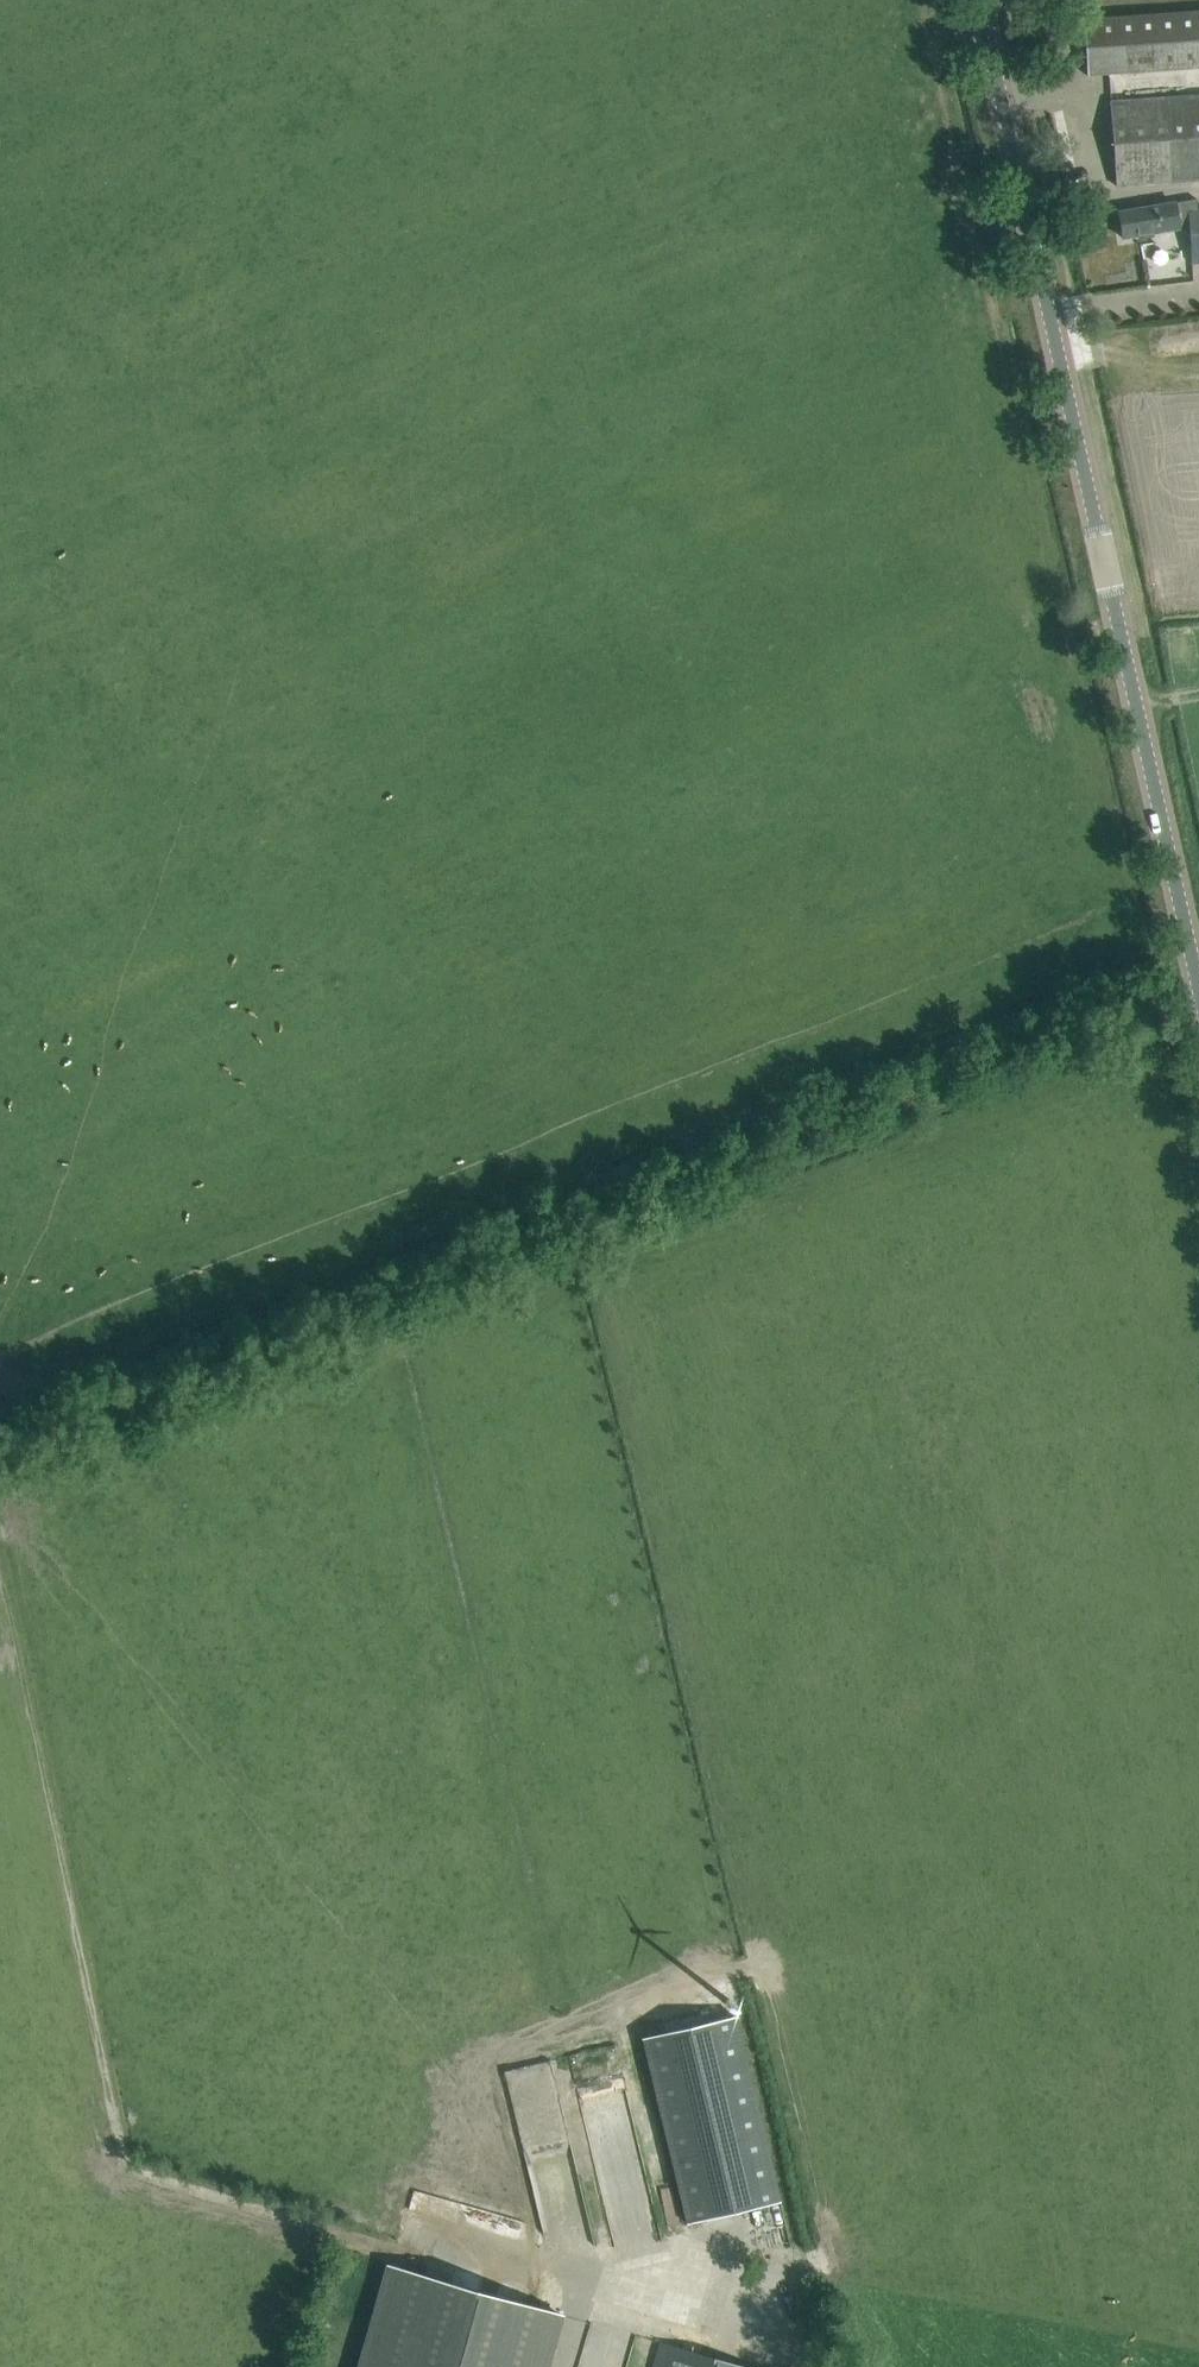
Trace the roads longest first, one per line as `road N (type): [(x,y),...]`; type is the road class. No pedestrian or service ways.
road 1 (tertiary): [(1198,989),(979,0)]

